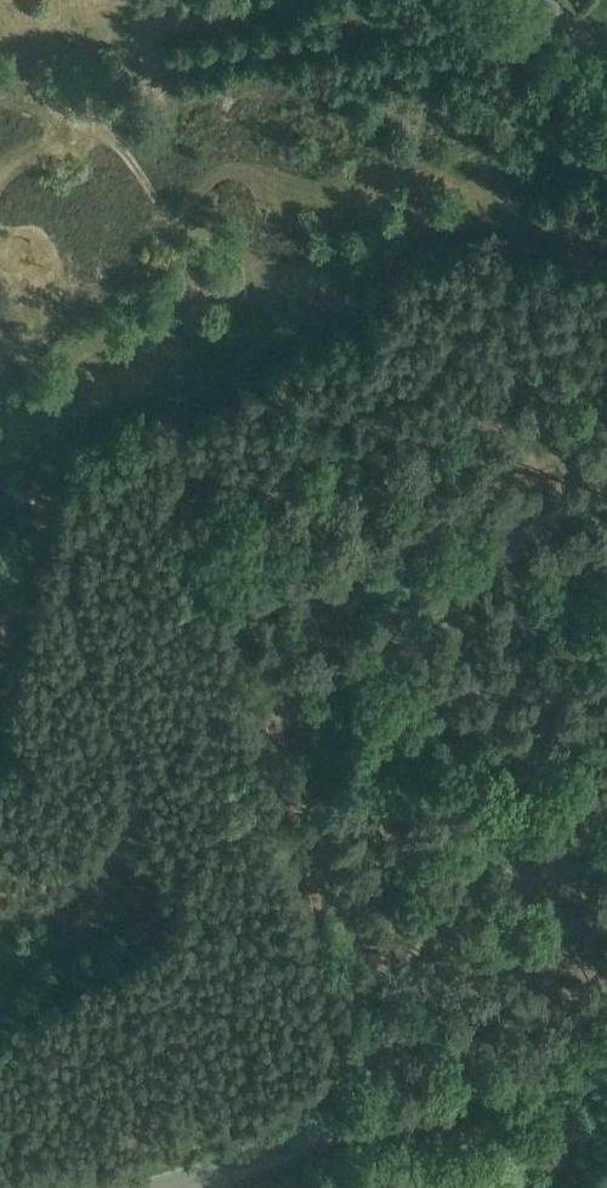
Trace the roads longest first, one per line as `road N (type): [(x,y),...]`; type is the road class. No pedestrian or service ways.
road 1 (unclassified): [(92,1187),(606,996)]

